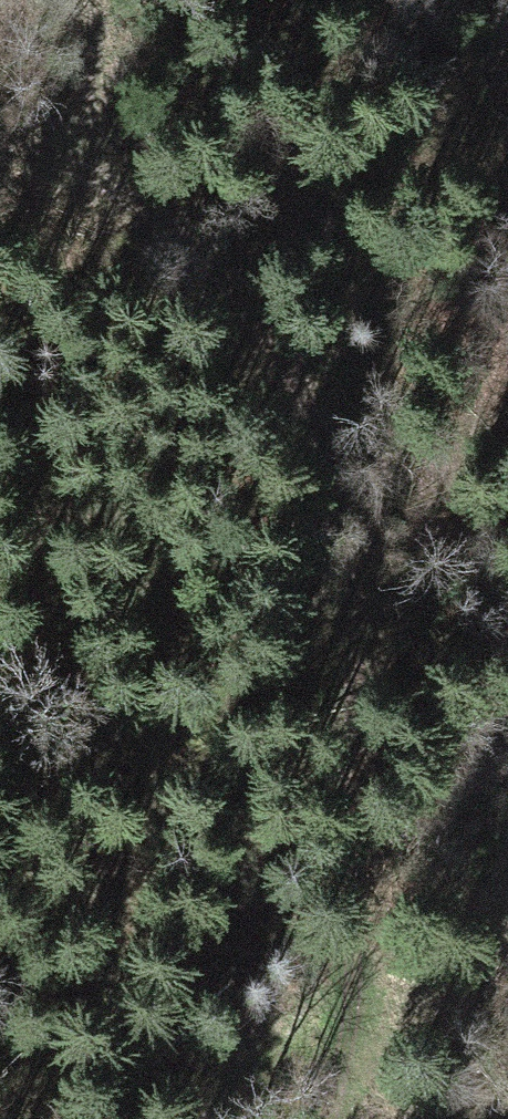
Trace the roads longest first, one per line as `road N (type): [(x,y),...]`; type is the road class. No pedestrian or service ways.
road 1 (track): [(76,0),(117,123),(161,213),(317,414),(378,587),(376,959),(351,1118)]
road 2 (track): [(376,959),(484,914),(507,842)]

